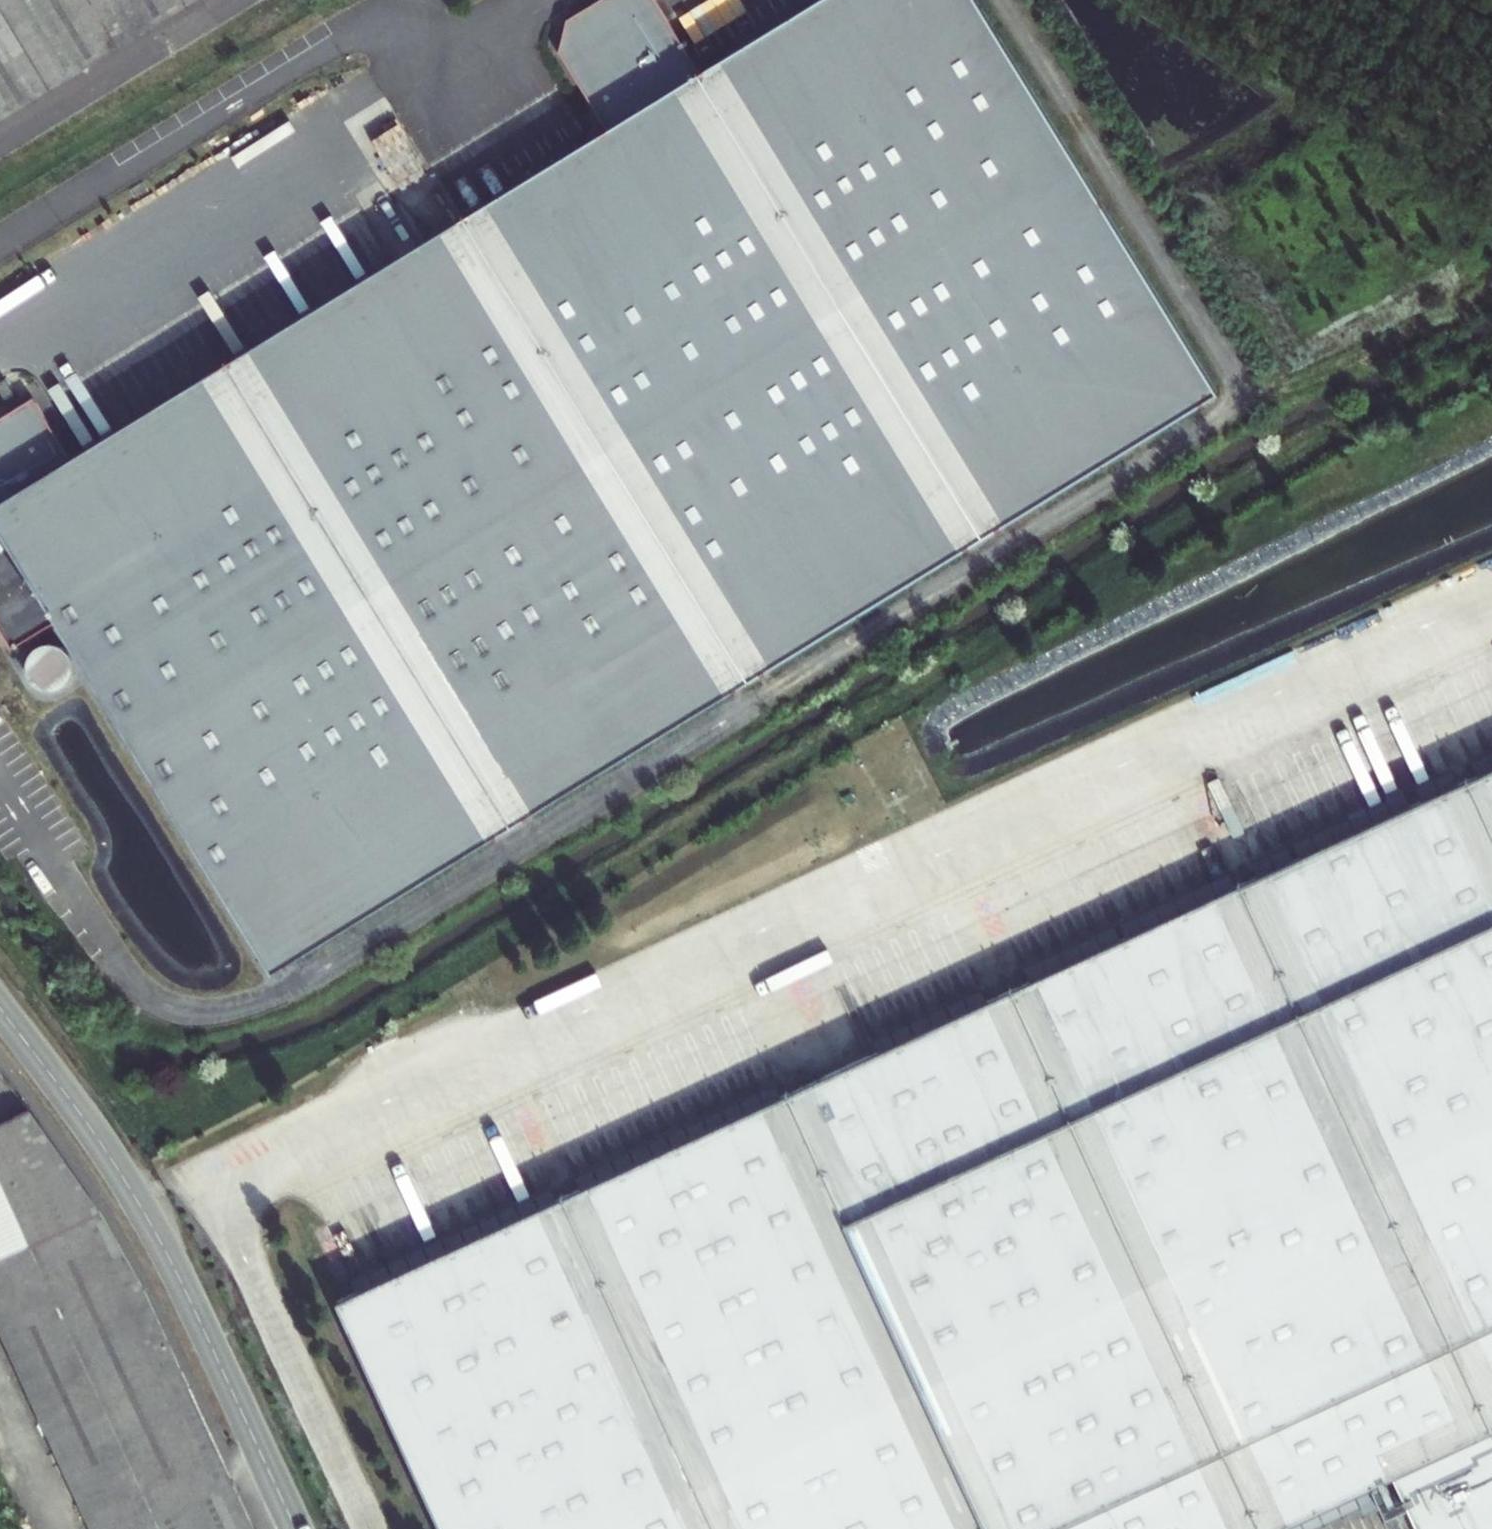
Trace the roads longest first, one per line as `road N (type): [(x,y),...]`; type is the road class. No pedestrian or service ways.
road 1 (tertiary): [(295,1528),(143,1210),(0,1009)]

